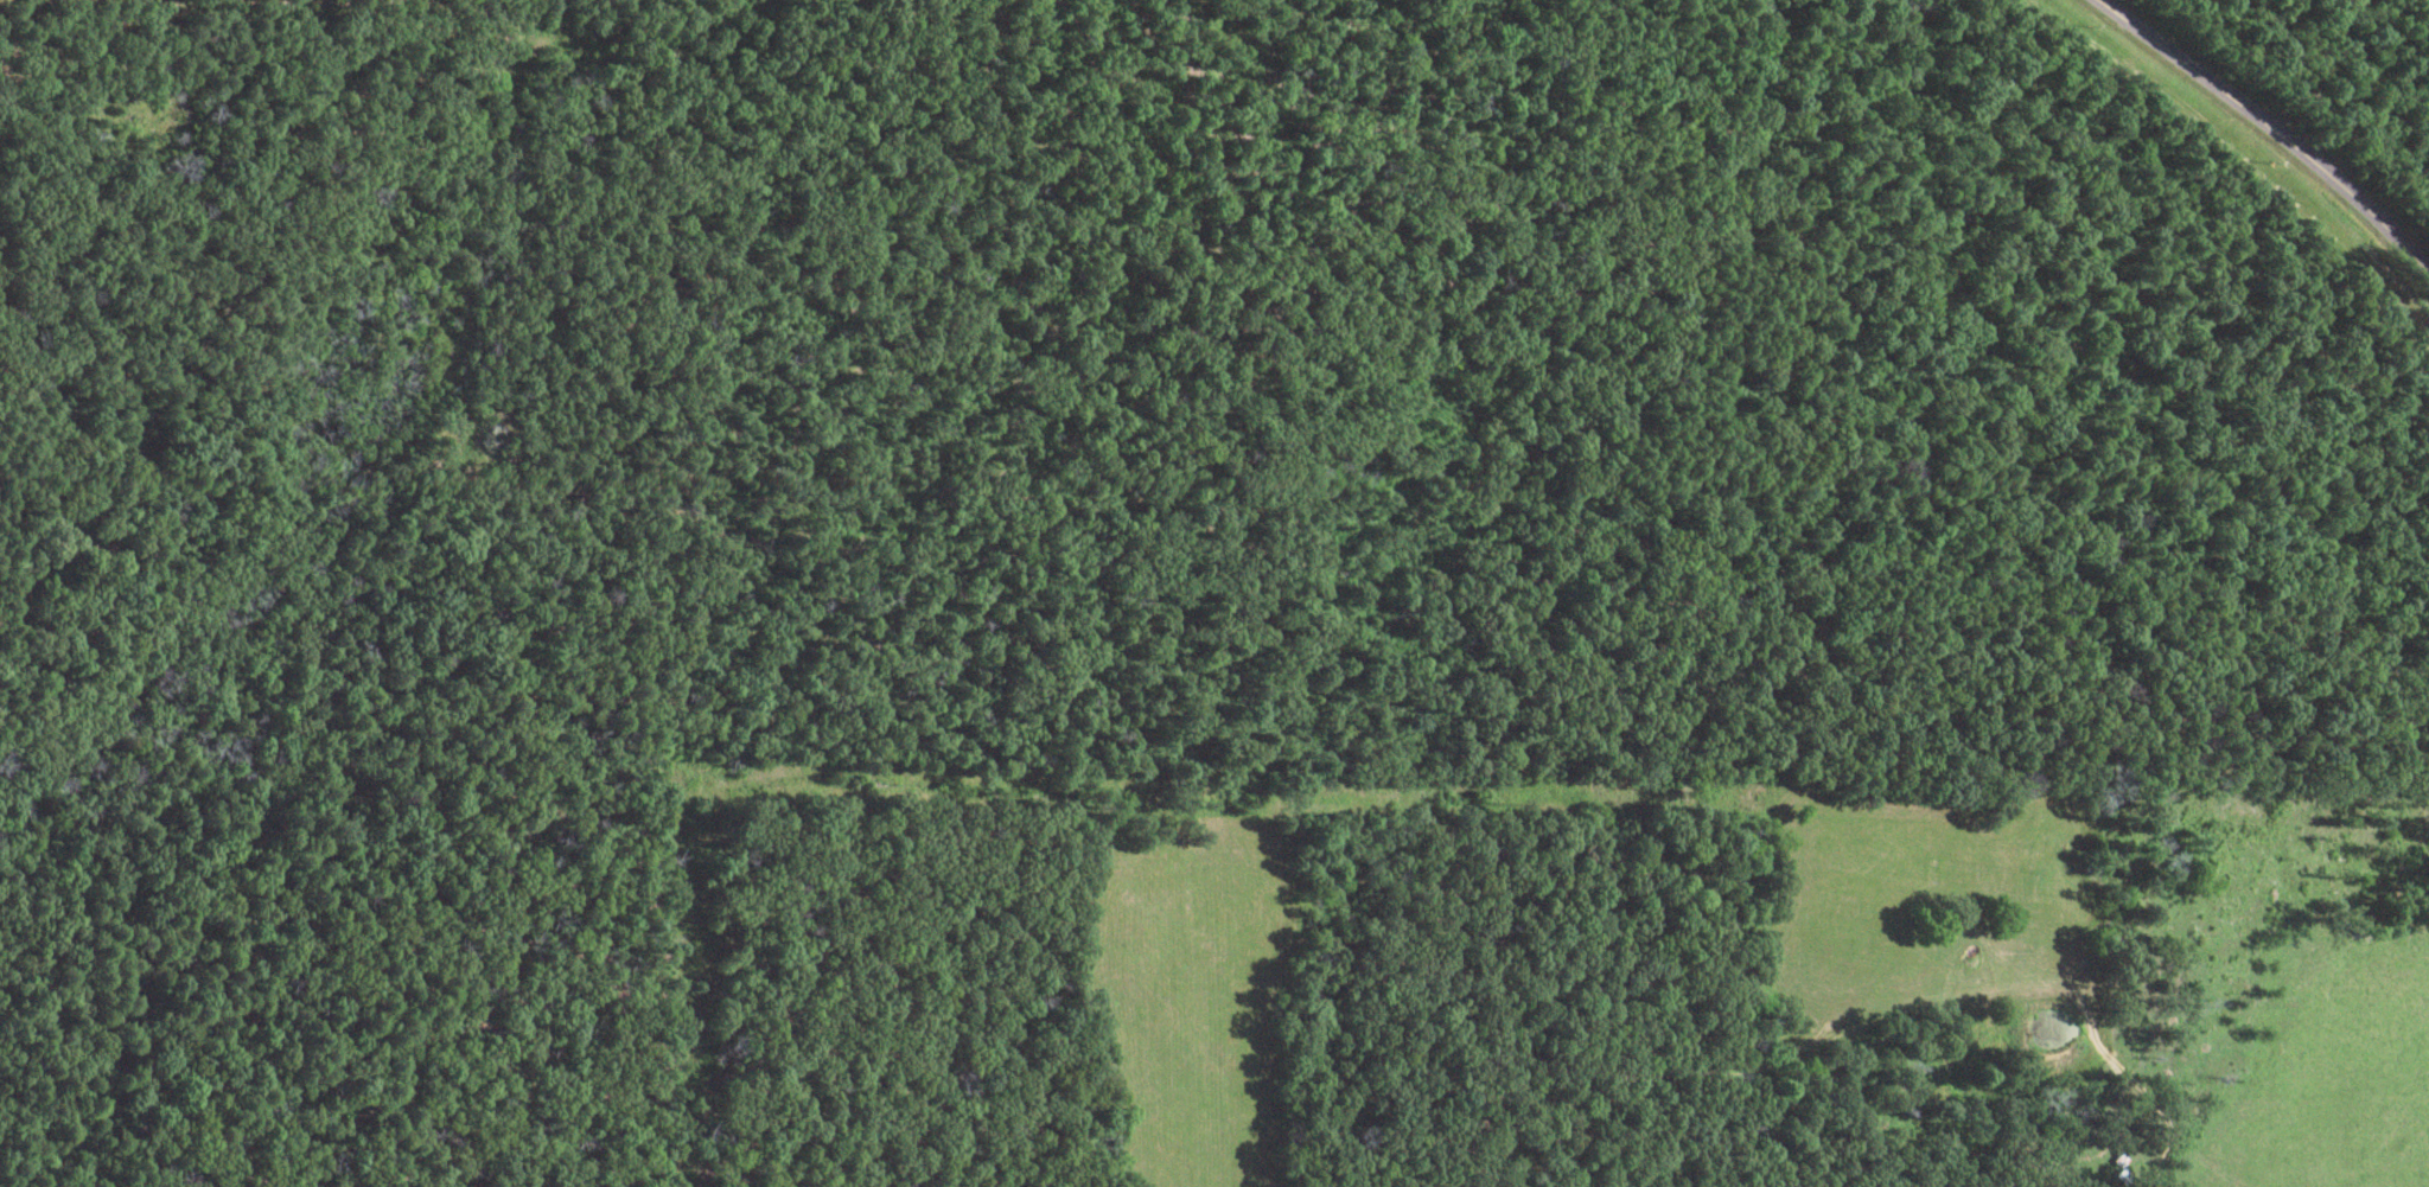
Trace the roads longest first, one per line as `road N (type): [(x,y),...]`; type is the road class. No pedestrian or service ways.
road 1 (tertiary): [(2428,207),(2280,59),(2197,0)]

